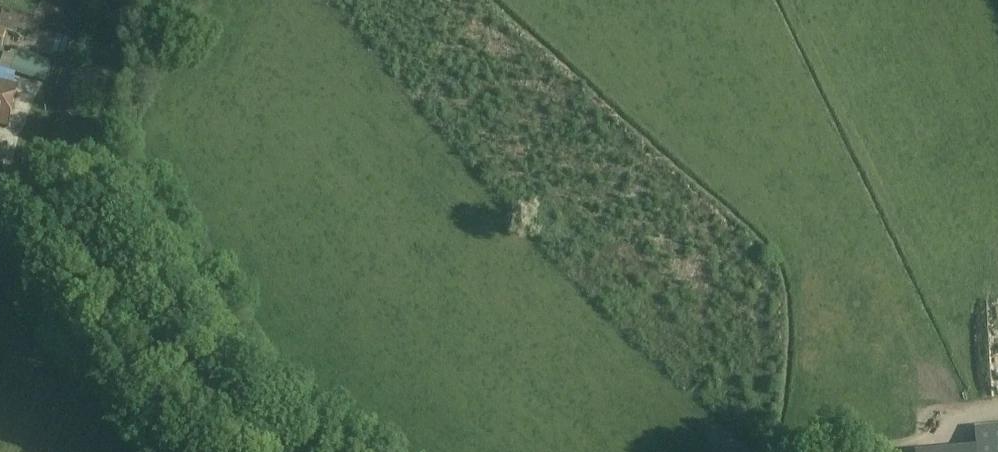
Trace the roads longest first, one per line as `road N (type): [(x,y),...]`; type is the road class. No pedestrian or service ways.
road 1 (tertiary): [(273,451),(194,390),(37,217),(0,190)]
road 2 (track): [(843,451),(997,411)]

